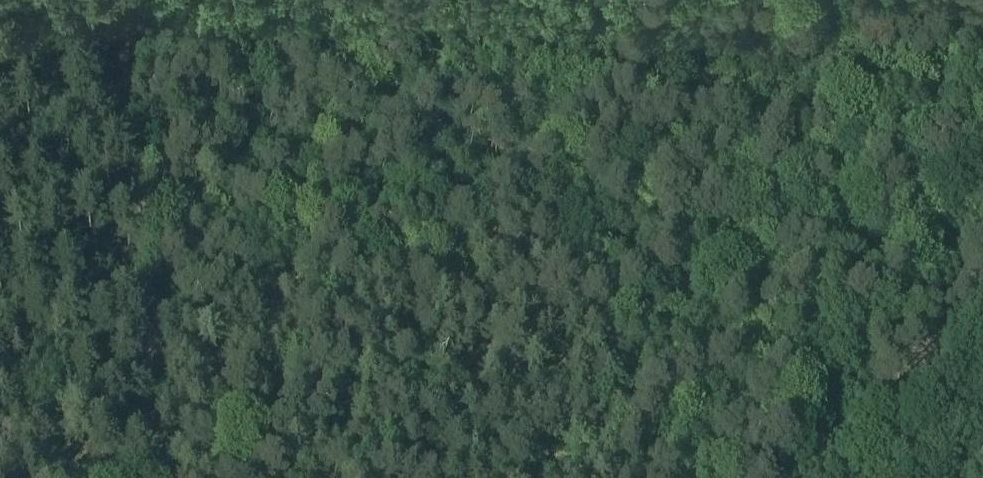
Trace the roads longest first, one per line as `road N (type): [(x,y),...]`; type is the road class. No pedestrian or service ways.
road 1 (track): [(181,477),(127,0)]
road 2 (track): [(982,306),(900,405),(865,477)]
road 3 (track): [(0,383),(95,477)]

